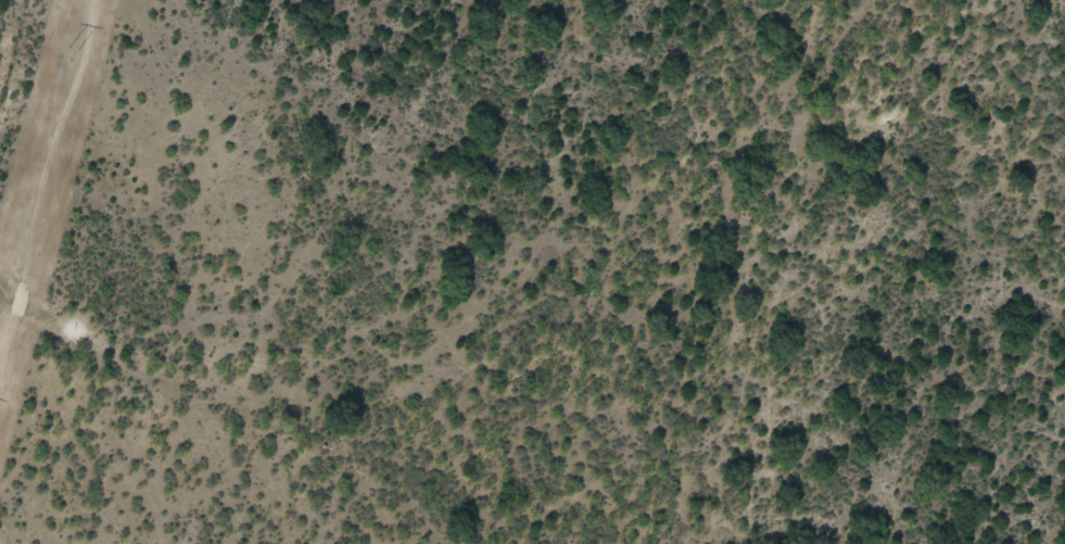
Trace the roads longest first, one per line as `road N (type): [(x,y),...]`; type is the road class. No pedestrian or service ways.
road 1 (residential): [(0,361),(91,0)]

